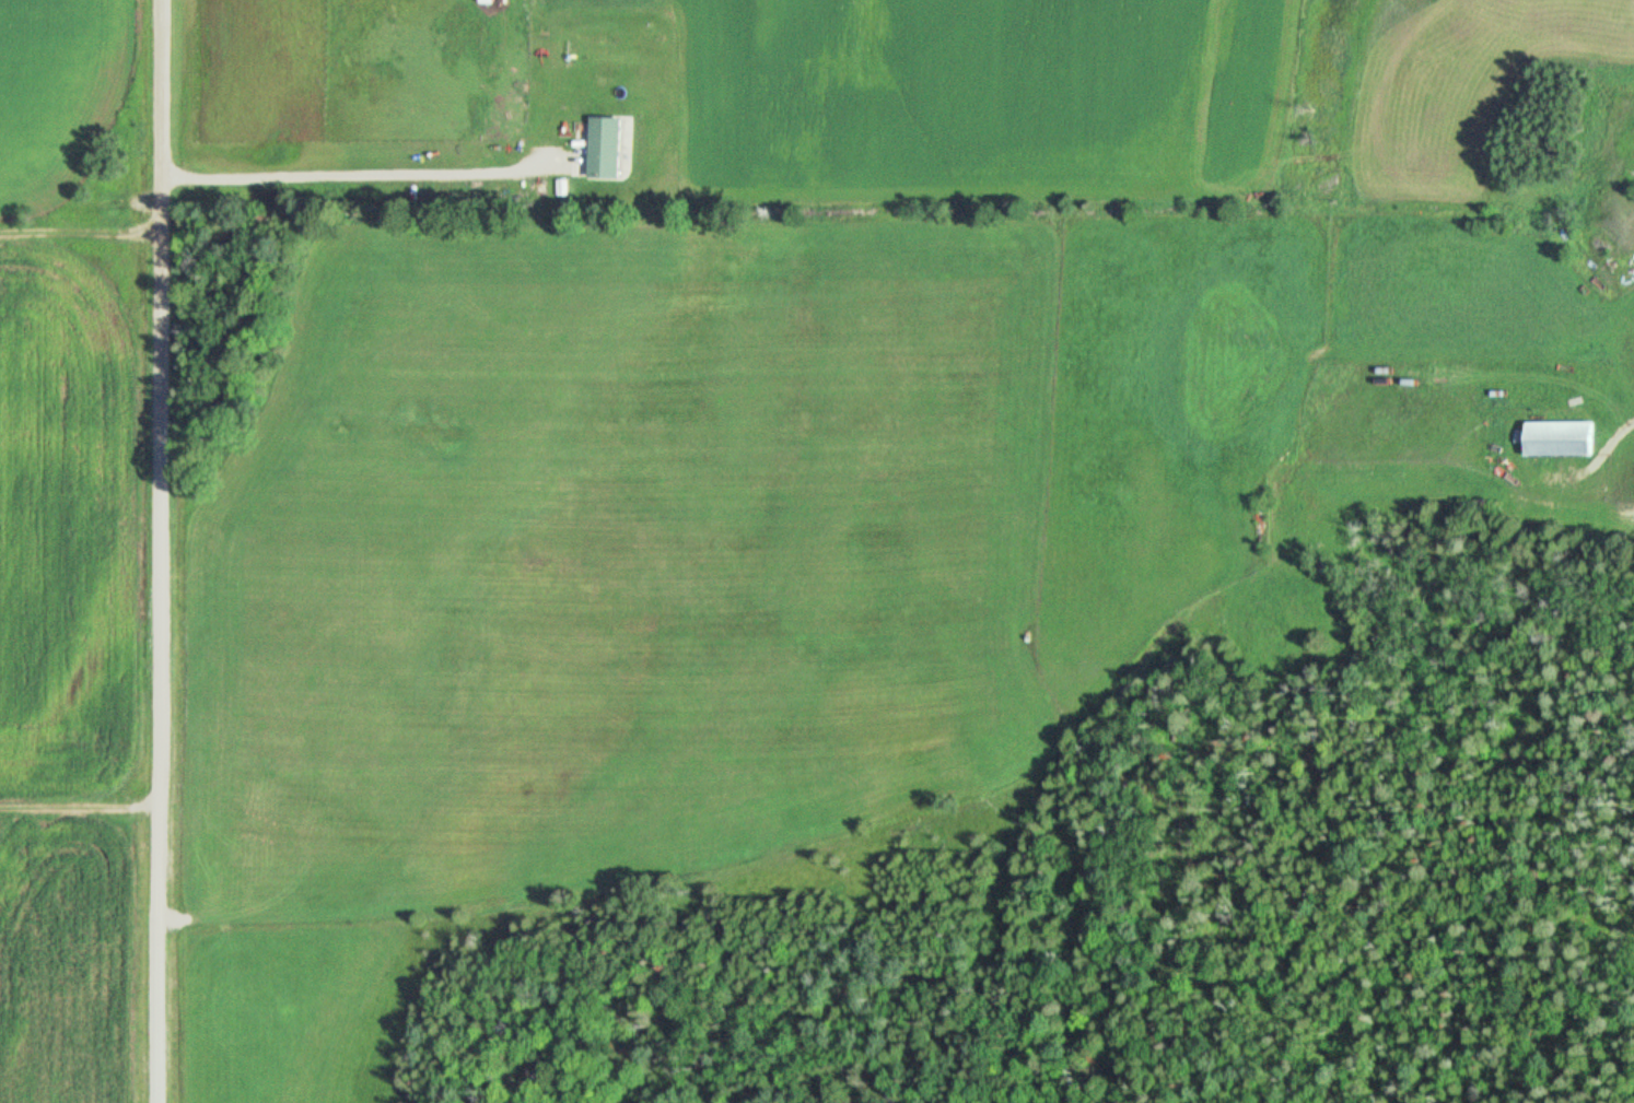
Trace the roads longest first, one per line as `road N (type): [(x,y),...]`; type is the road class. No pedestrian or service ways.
road 1 (residential): [(155,1102),(157,0)]

